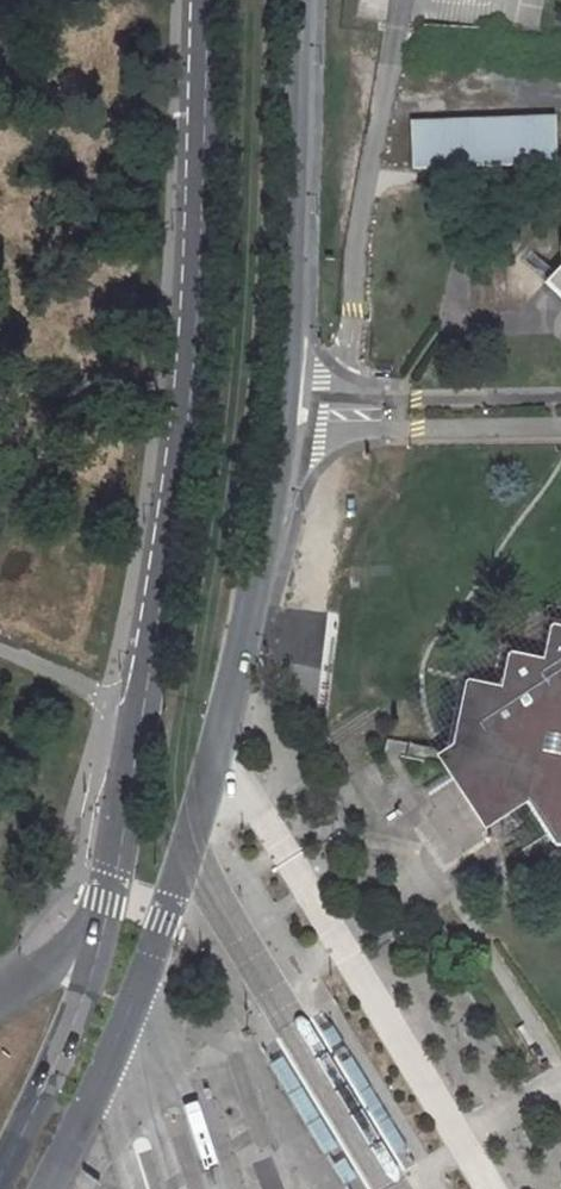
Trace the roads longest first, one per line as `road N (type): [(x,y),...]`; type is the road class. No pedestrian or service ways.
road 1 (secondary): [(48,1188),(165,923),(266,536),(287,350),(294,0)]
road 2 (secondary): [(207,0),(196,348),(122,872),(63,1049),(0,1176)]

